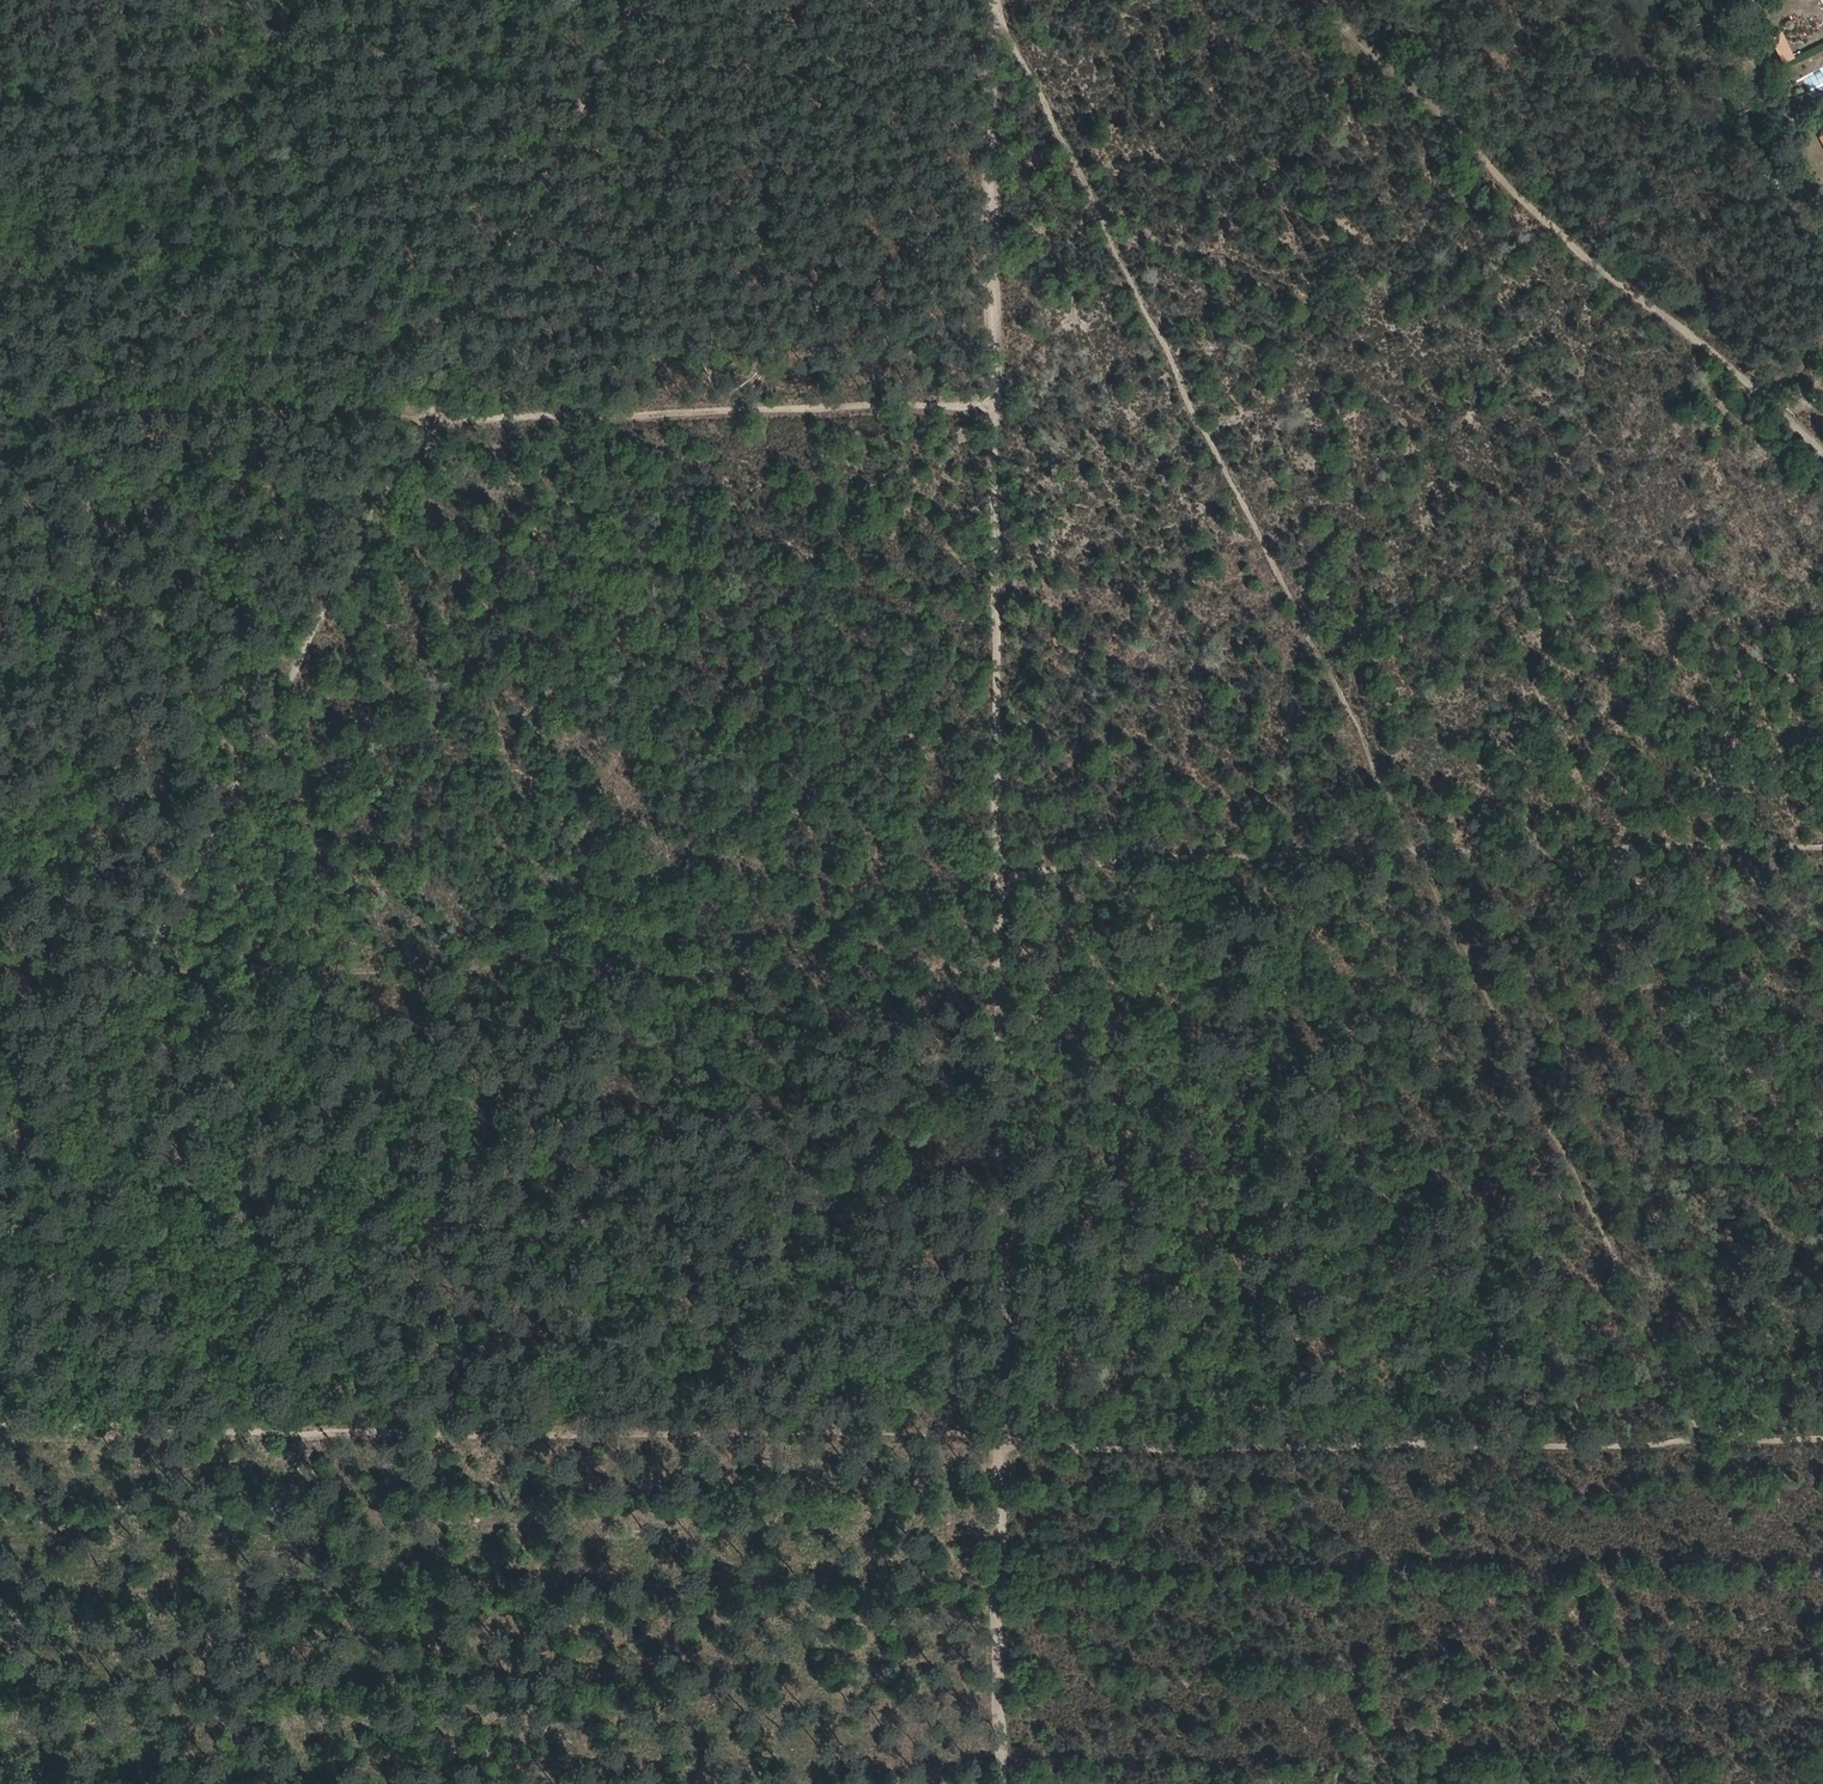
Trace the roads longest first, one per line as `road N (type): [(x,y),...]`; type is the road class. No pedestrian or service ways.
road 1 (track): [(1822,1436),(1009,1444),(0,1429)]
road 2 (track): [(1004,0),(1008,1783)]
road 3 (track): [(1822,448),(1329,0)]

